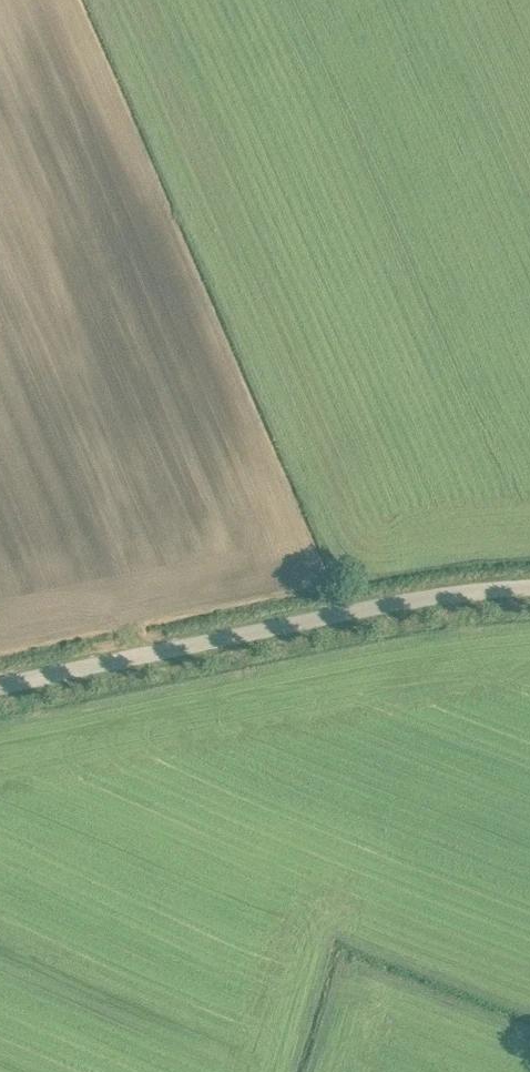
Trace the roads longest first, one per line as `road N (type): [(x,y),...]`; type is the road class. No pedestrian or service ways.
road 1 (unclassified): [(529,586),(398,602),(0,685)]

